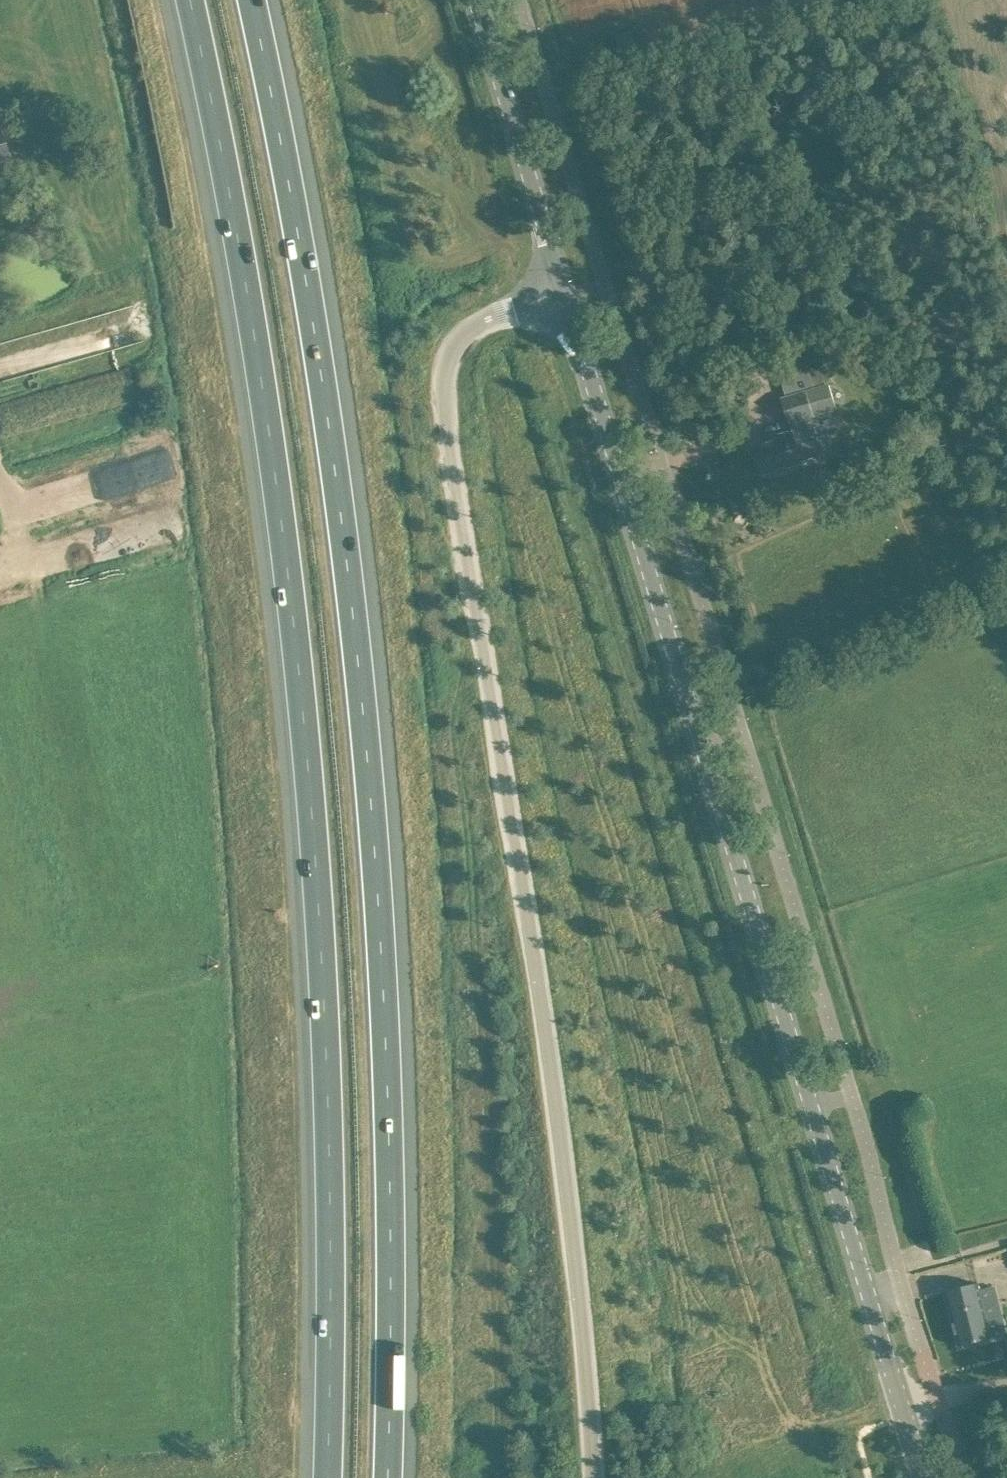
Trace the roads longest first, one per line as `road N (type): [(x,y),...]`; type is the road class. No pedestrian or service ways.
road 1 (motorway): [(186,0),(230,218),(305,765),(325,1191),(323,1477)]
road 2 (motorway): [(390,1477),(392,1146),(358,645),(335,443),(257,0)]
road 3 (unclassified): [(567,295),(468,335),(448,359),(438,392),(512,834),(599,1477)]
road 4 (tertiary): [(900,1402),(567,295)]
road 5 (tertiary): [(567,295),(479,0)]

